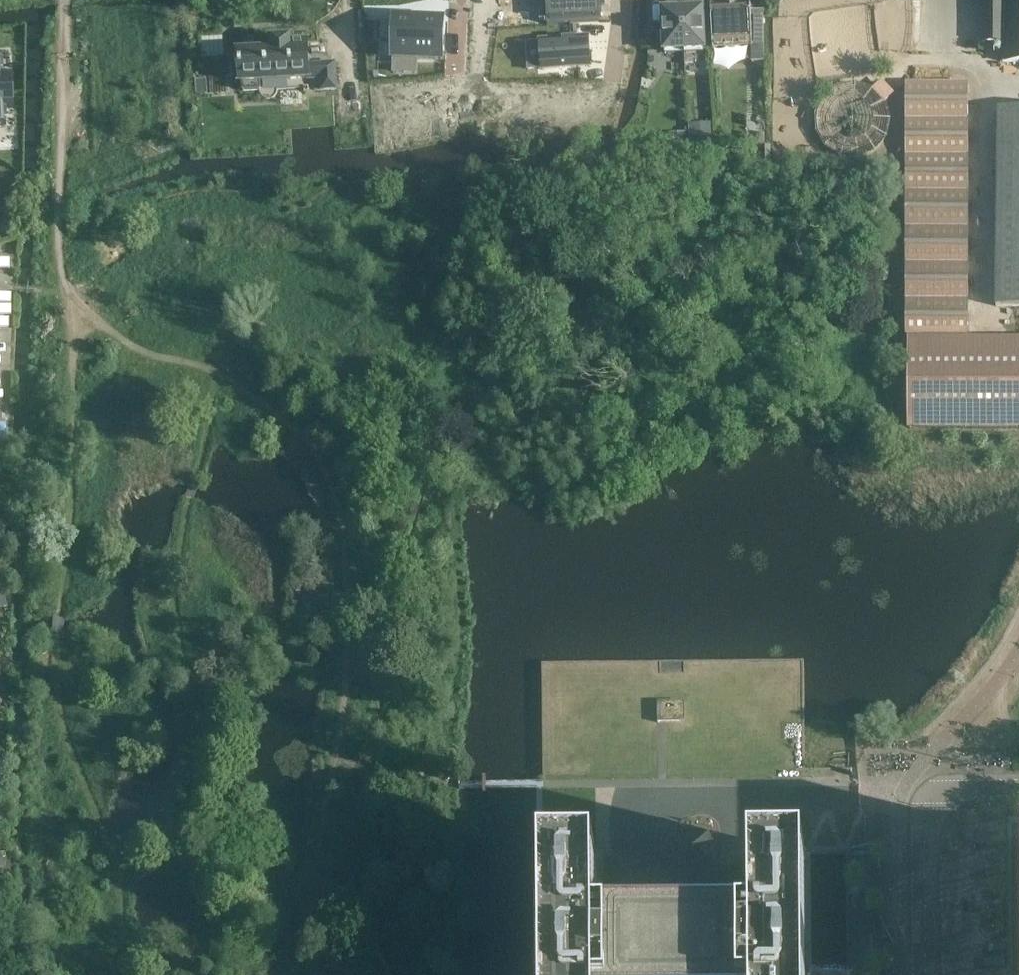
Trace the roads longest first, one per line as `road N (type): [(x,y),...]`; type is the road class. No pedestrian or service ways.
road 1 (unclassified): [(1018,790),(939,795),(922,851),(925,974)]

